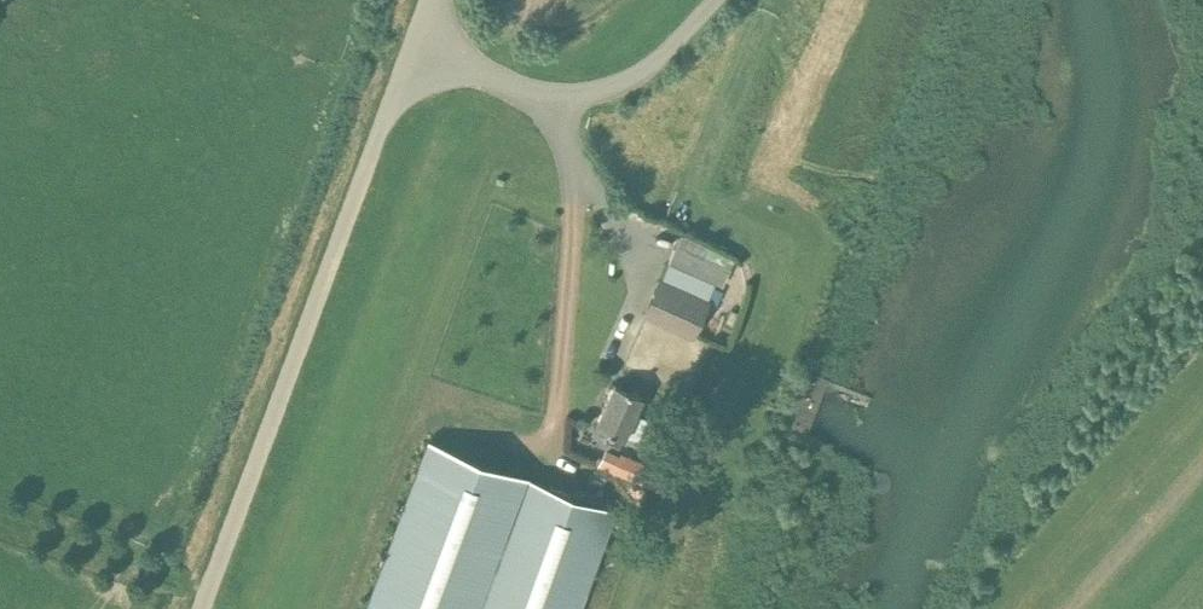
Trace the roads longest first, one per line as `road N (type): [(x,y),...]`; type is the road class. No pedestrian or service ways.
road 1 (unclassified): [(418,37),(200,608)]
road 2 (residential): [(418,37),(454,63),(562,105),(639,80),(721,0)]
road 3 (track): [(1075,608),(1202,469)]

